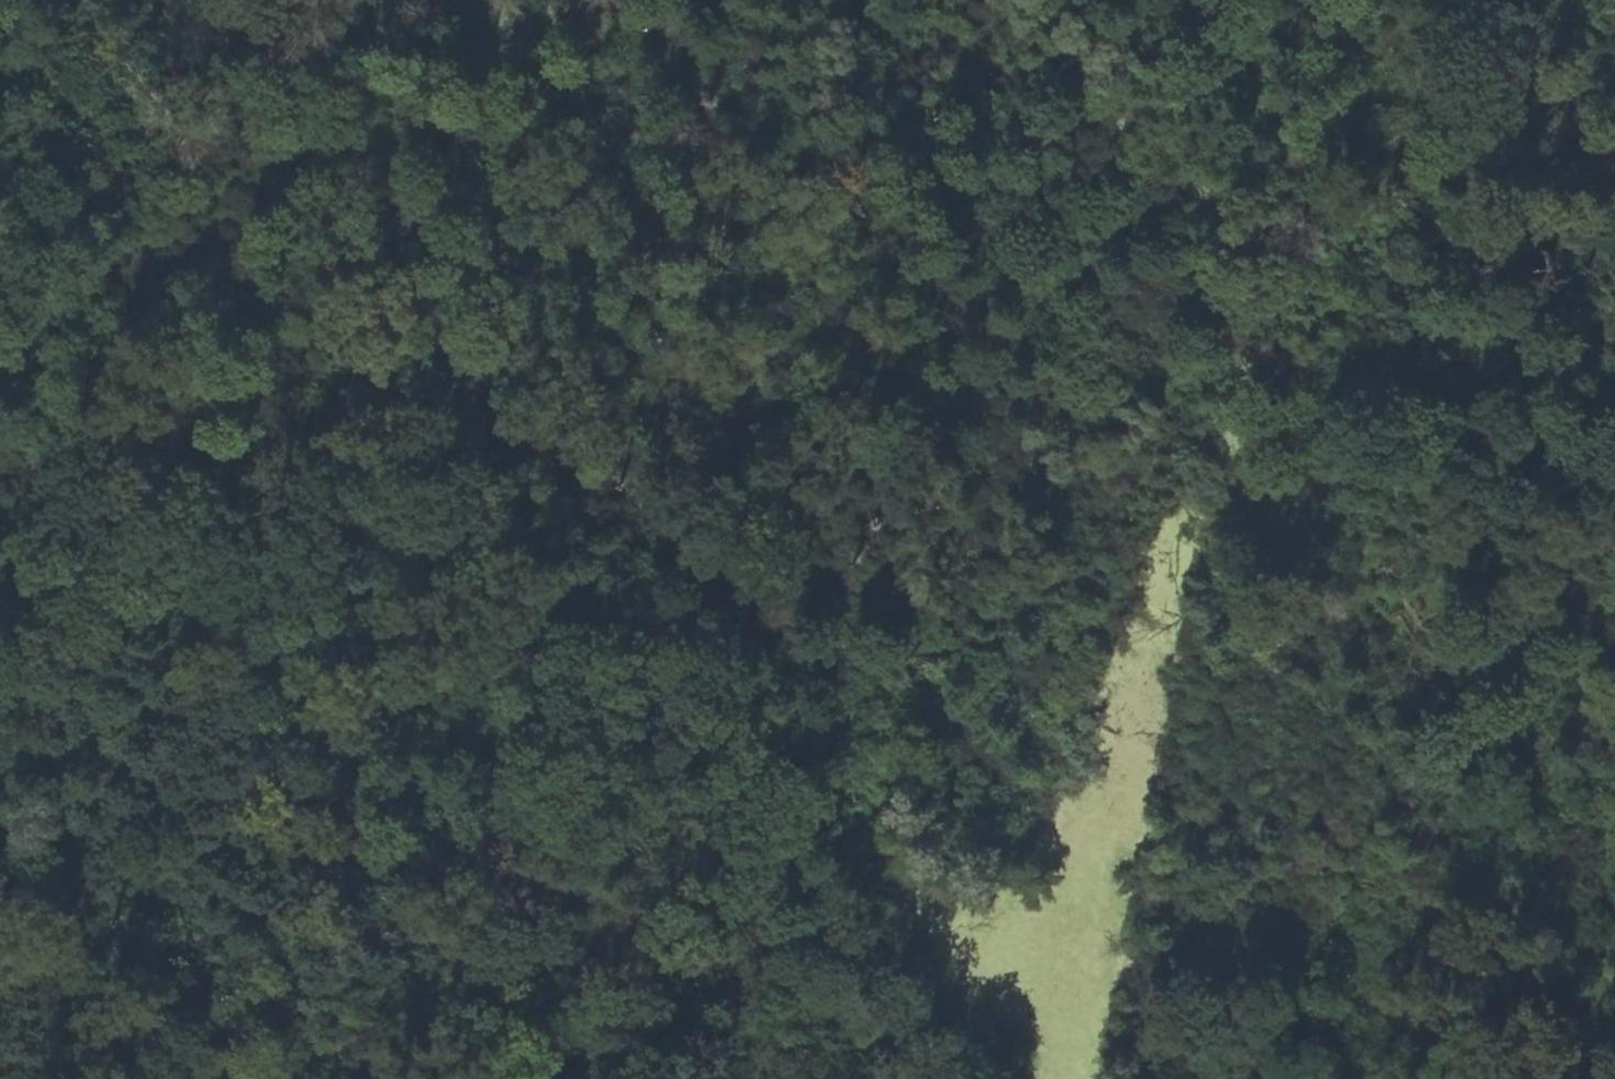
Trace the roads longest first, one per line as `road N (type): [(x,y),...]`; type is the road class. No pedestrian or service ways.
road 1 (track): [(1614,975),(1546,1078)]

